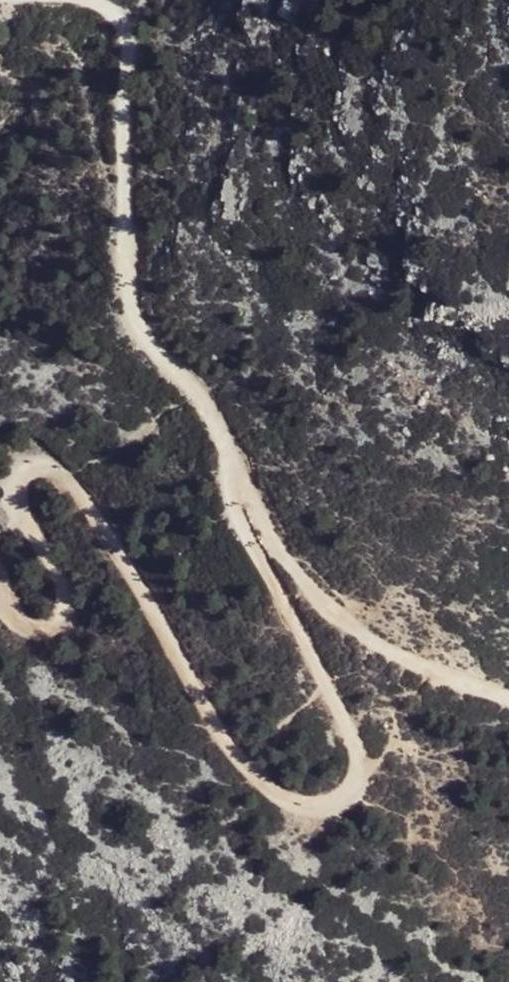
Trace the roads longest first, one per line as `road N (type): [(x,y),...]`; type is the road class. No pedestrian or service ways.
road 1 (track): [(230,462),(232,511),(359,753),(354,798),(316,810),(277,797),(210,722),(125,559),(67,475),(39,464),(17,473),(16,501),(66,594),(61,623),(37,629),(16,623),(0,575)]
road 2 (track): [(95,0),(128,34),(124,103),(137,328),(215,423),(230,462)]
road 3 (track): [(230,462),(273,541),(337,613),(414,664),(508,697)]

